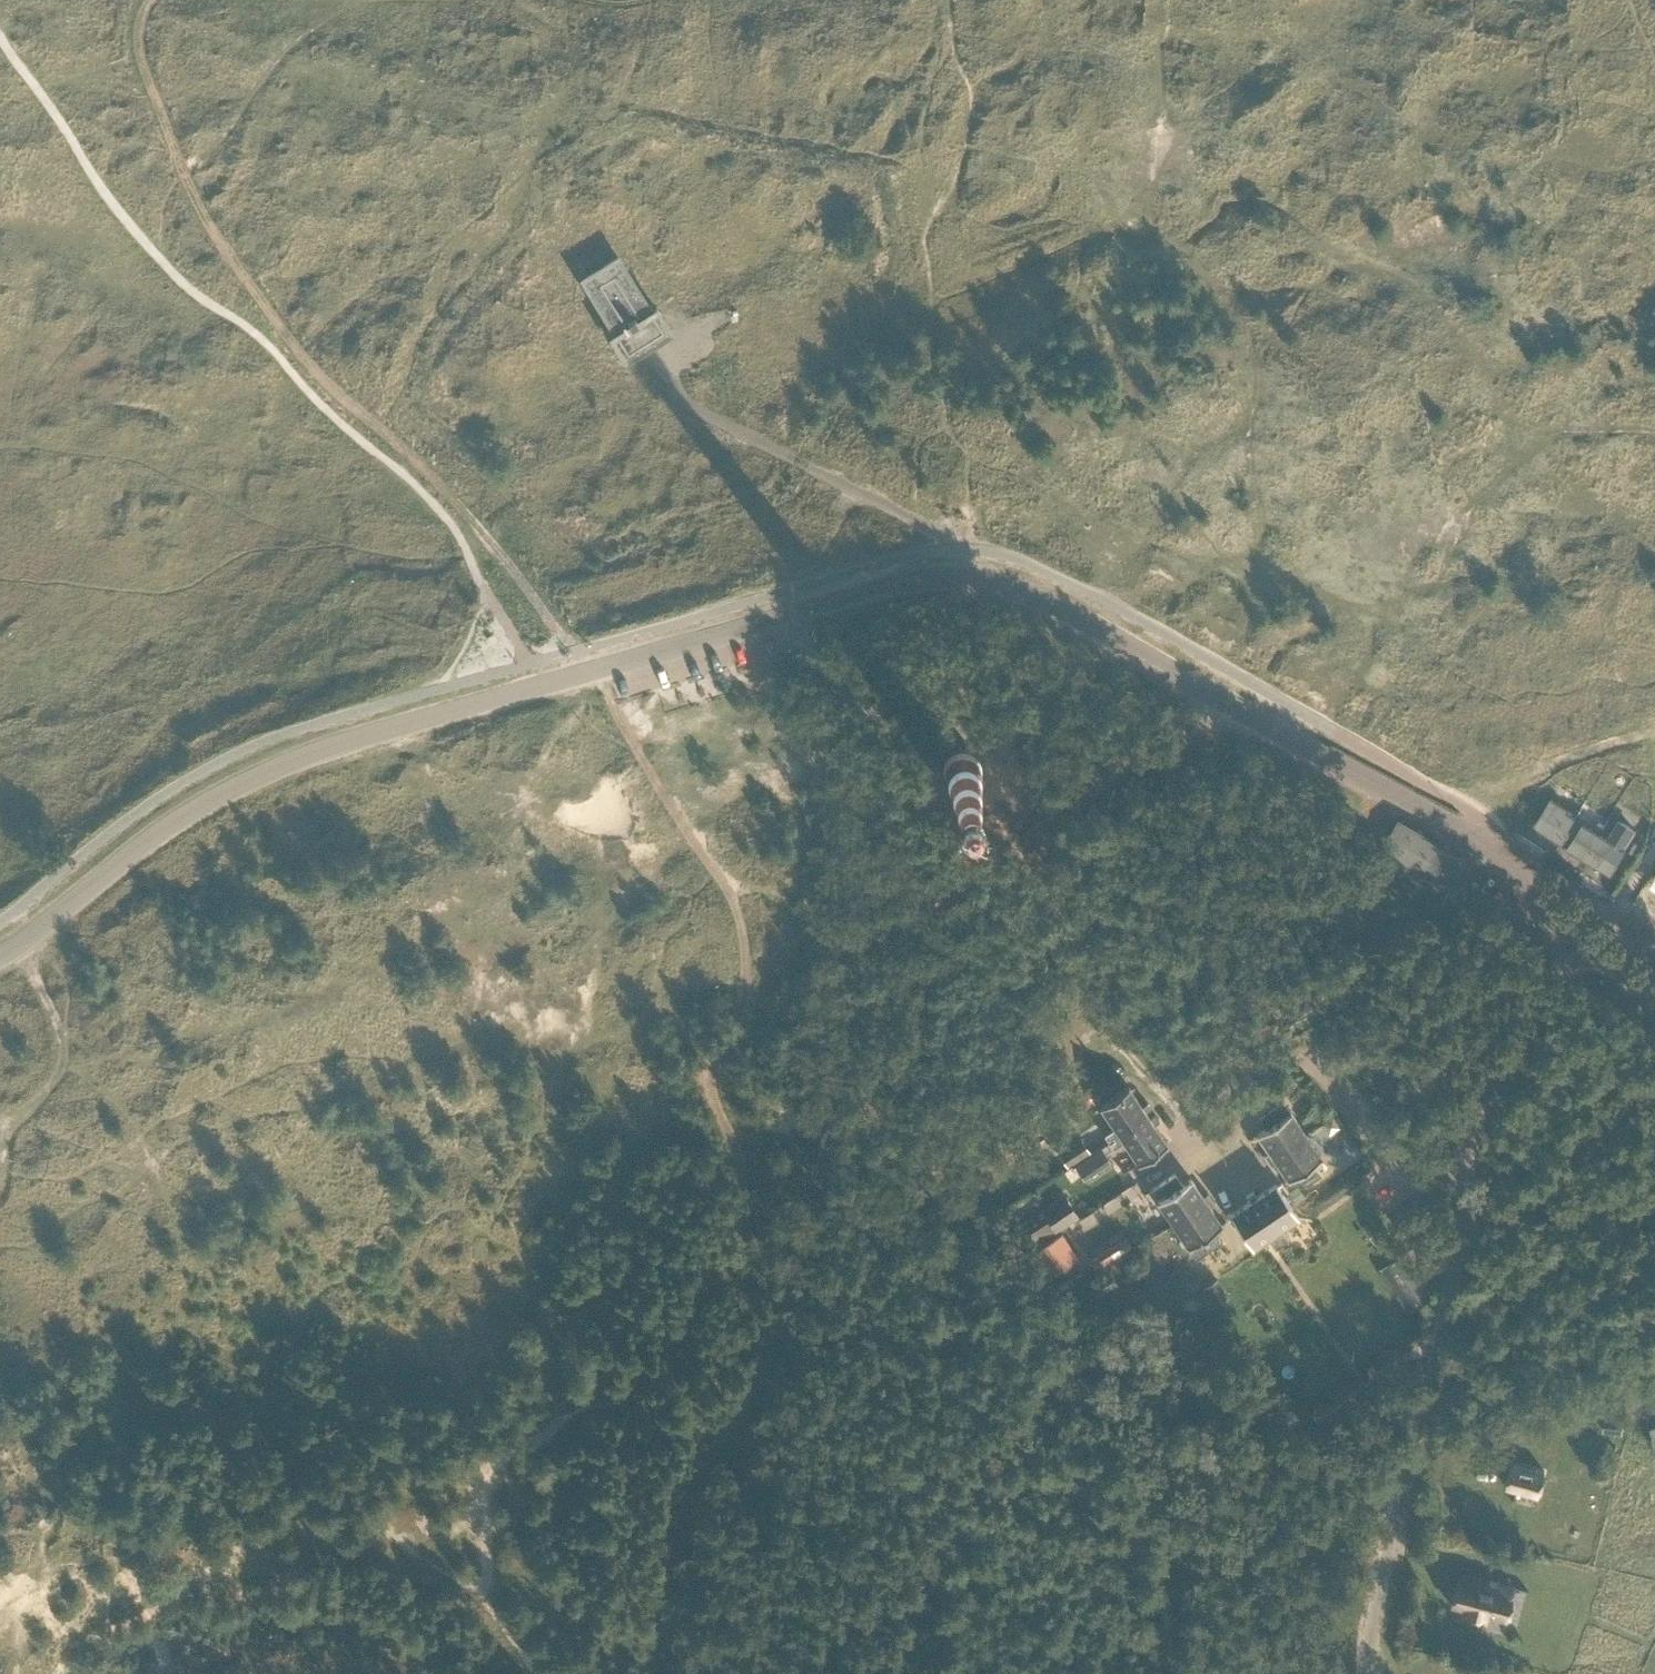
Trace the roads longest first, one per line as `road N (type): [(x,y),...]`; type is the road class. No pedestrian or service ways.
road 1 (tertiary): [(1588,939),(1522,871),(1470,834),(1058,608),(975,580),(897,587),(480,699),(278,766),(163,828),(0,952)]
road 2 (unclassified): [(1368,1673),(1480,1113),(1542,991),(1588,939)]

